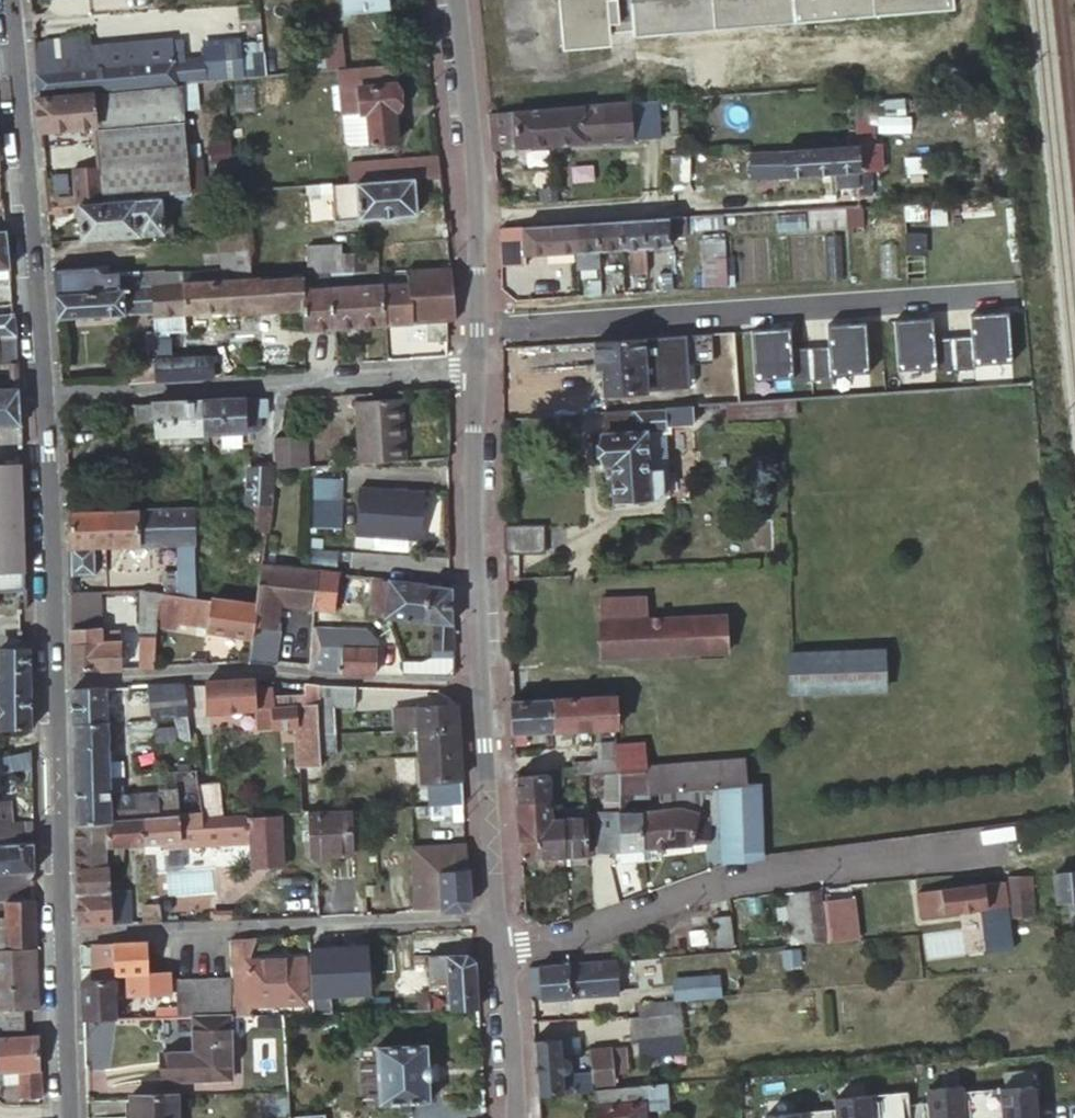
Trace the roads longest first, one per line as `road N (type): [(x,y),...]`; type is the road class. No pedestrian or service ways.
road 1 (residential): [(42,396),(67,1117)]
road 2 (tertiary): [(502,948),(473,550),(476,369)]
road 3 (residential): [(1024,845),(739,879),(551,943),(502,948)]
road 4 (residential): [(42,396),(476,369)]
road 5 (residential): [(8,0),(42,396)]
road 6 (tertiary): [(476,369),(476,197),(457,0)]
road 7 (tertiary): [(515,1117),(502,948)]

